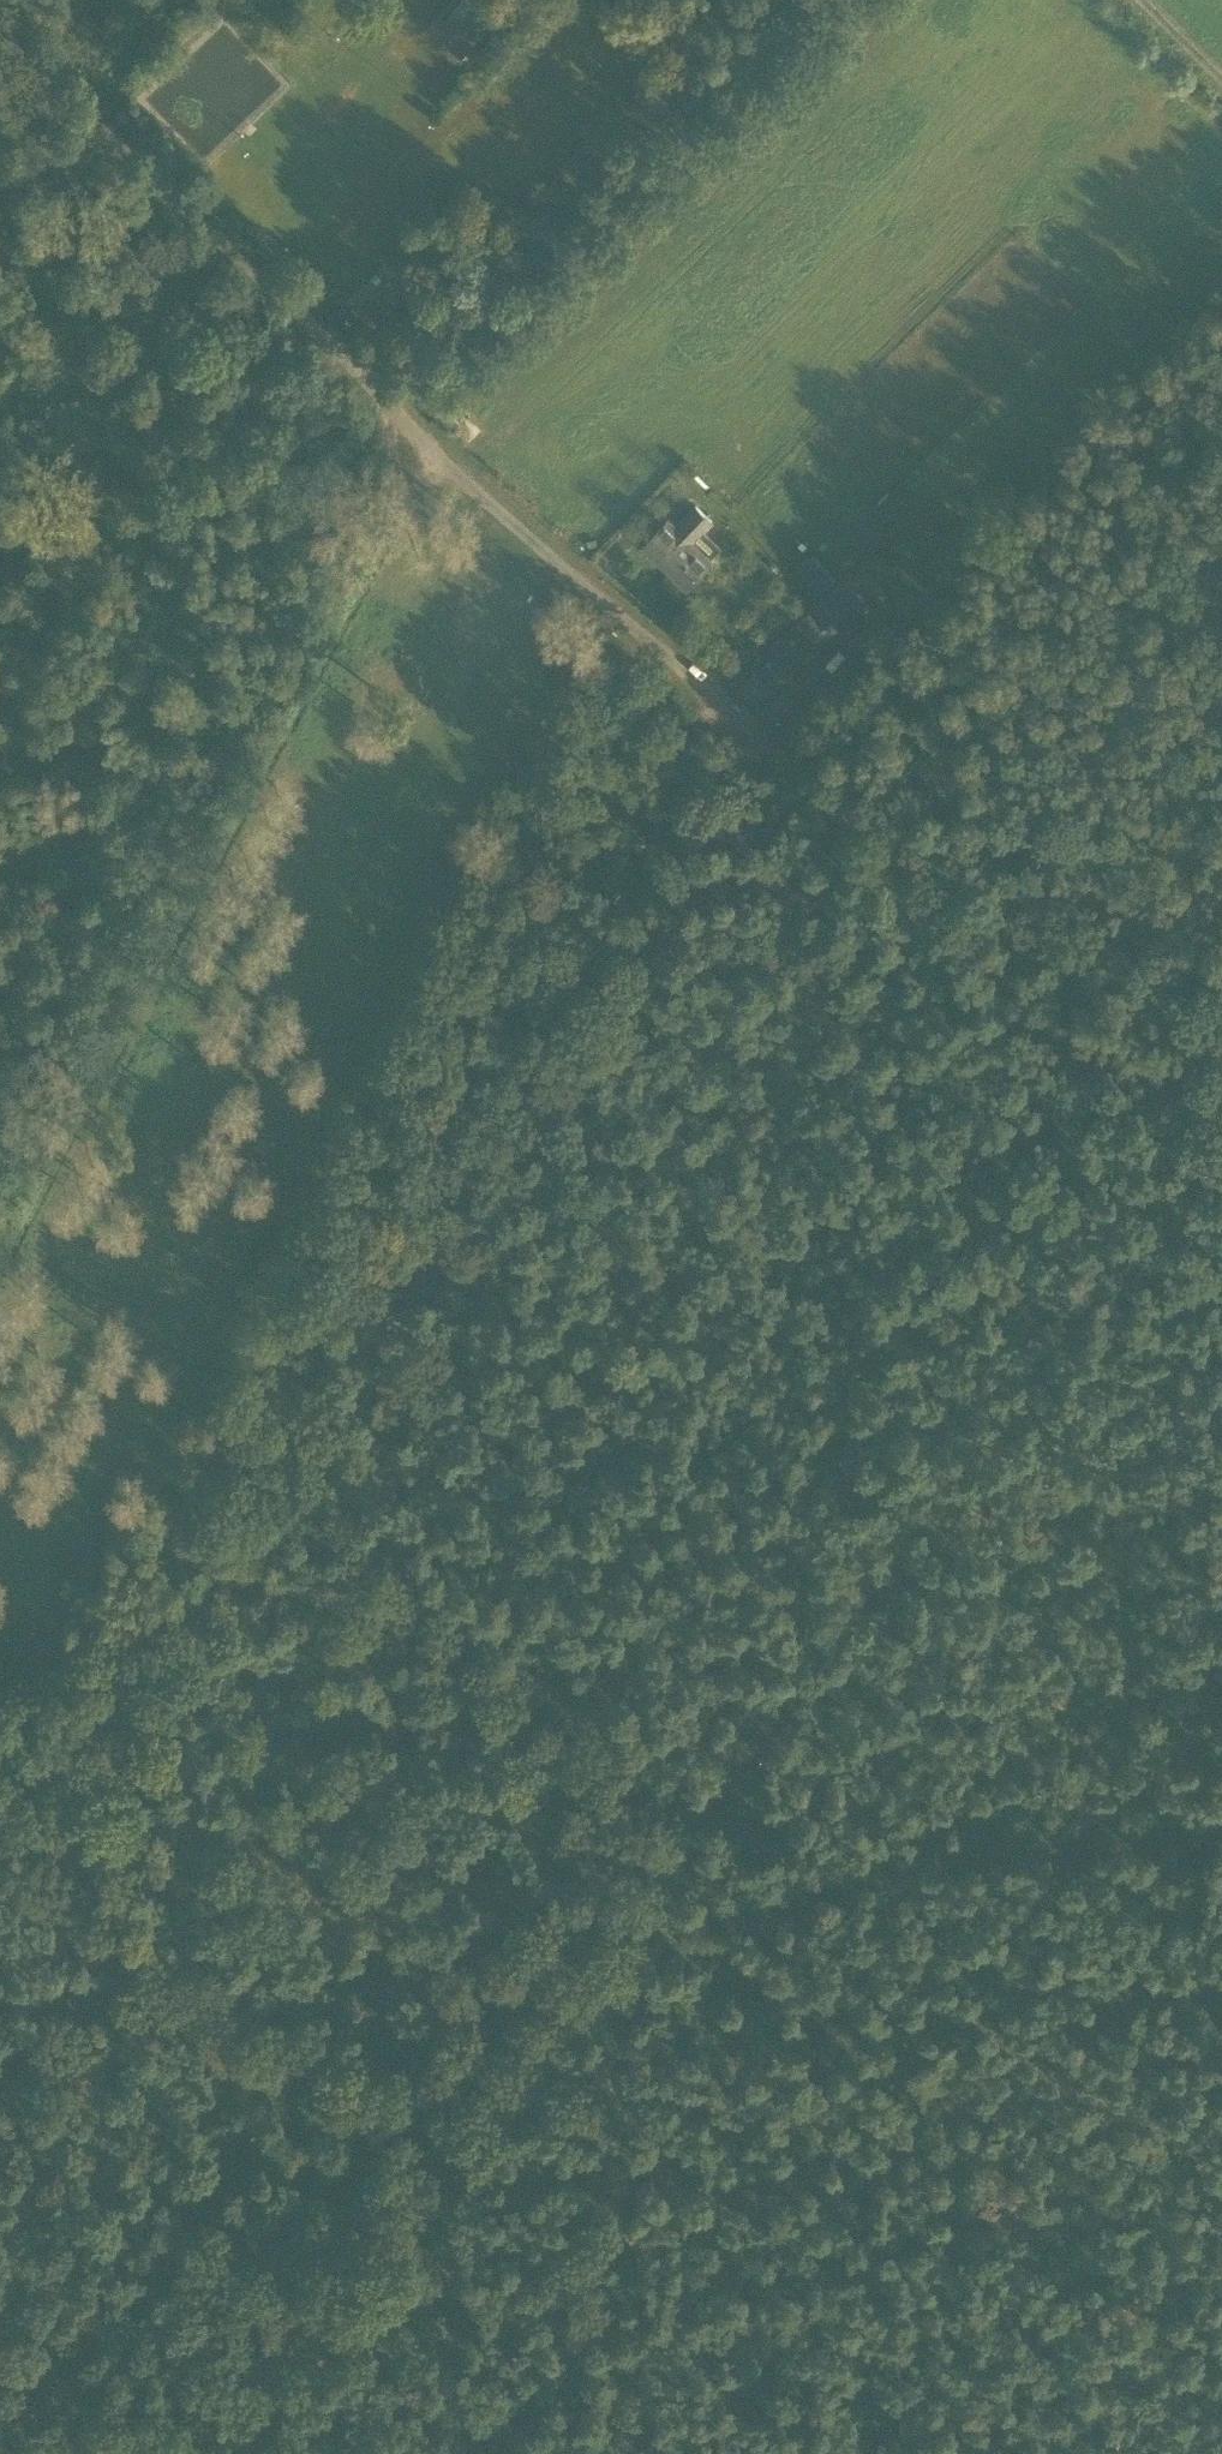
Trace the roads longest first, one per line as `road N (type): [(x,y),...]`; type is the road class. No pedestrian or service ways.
road 1 (unclassified): [(743,705),(423,435),(0,35)]
road 2 (track): [(815,762),(1221,1081)]

